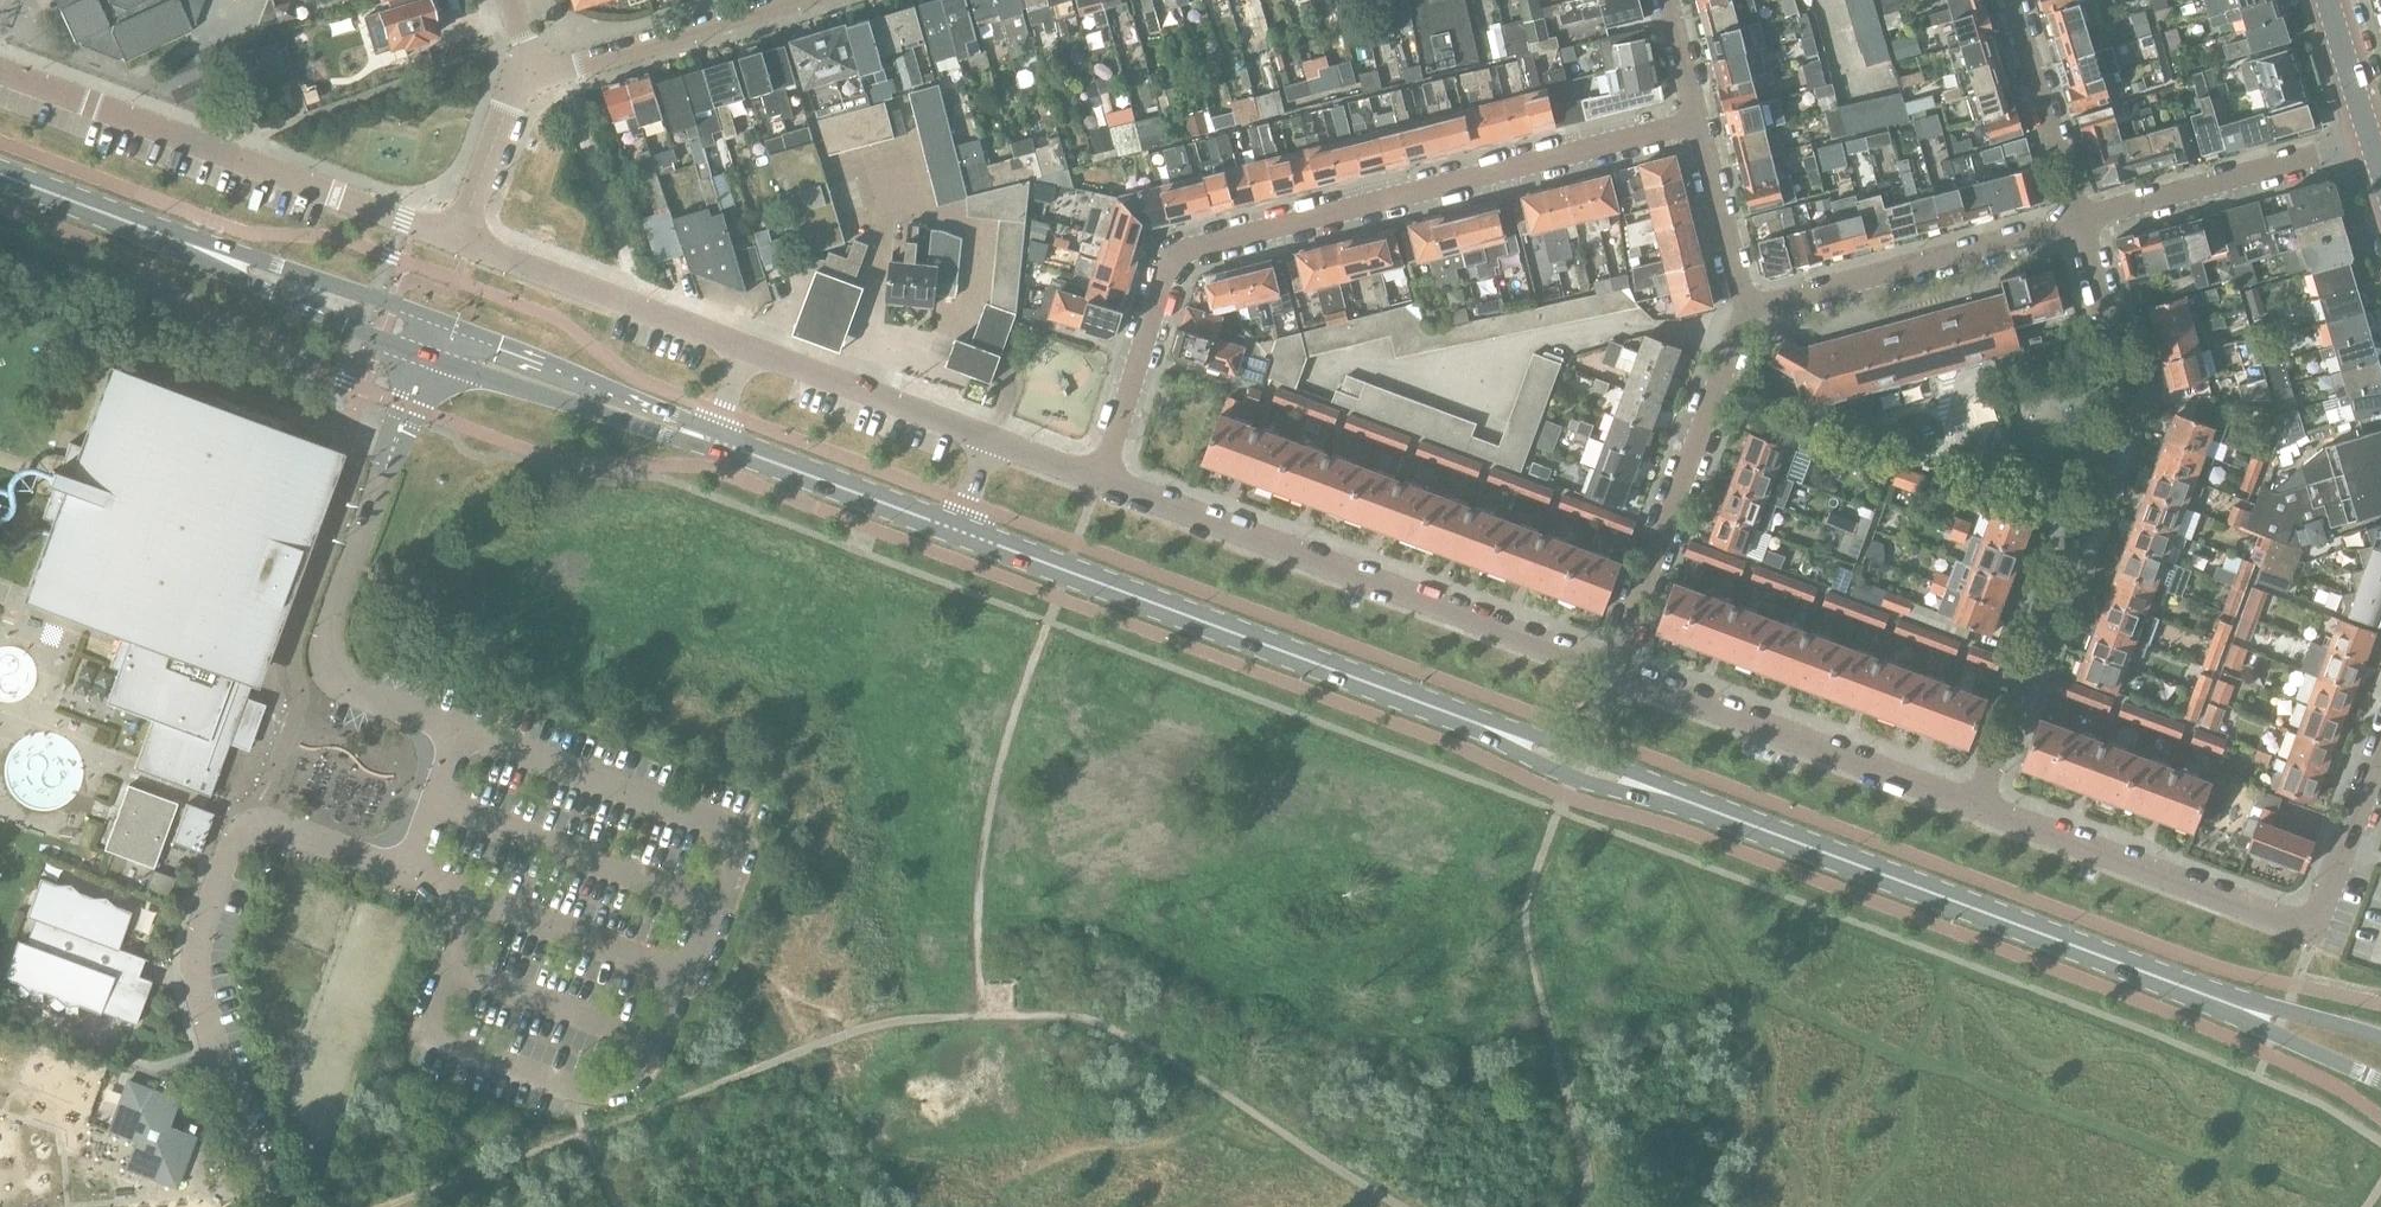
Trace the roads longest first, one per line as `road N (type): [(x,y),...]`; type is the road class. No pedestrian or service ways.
road 1 (secondary): [(2089,949),(954,529)]
road 2 (unclassified): [(261,1206),(196,986),(196,948),(227,852),(250,827),(279,825),(375,861),(418,827),(441,756),(437,727),(430,715),(348,686),(325,662),(324,627),(430,356)]
road 3 (residential): [(1100,479),(1178,255),(1699,120)]
road 4 (residential): [(1982,809),(2130,420),(2079,218)]
road 5 (residential): [(1610,670),(1100,479)]
road 6 (residential): [(457,240),(0,71)]
road 7 (residential): [(1982,809),(1610,670)]
road 8 (residential): [(1610,670),(1748,307)]
road 9 (residential): [(2310,921),(2287,921),(1982,809)]
road 10 (residential): [(1748,307),(2079,218)]
road 11 (secondary): [(2089,949),(2380,1081)]
road 12 (residential): [(744,347),(457,240)]
road 13 (secondary): [(2380,1035),(2089,949)]
road 14 (residential): [(2079,218),(2371,142)]
road 15 (secondary): [(430,356),(711,439)]
road 16 (secondary): [(711,439),(445,321)]
road 17 (residential): [(523,71),(565,69),(789,0)]
road 18 (secondary): [(445,321),(182,244)]
road 19 (secondary): [(182,244),(225,272),(430,356)]
road 20 (residential): [(991,439),(744,347)]
road 21 (secondary): [(954,529),(711,439)]
road 22 (residential): [(2079,218),(2013,0)]
road 23 (secondary): [(0,173),(182,244)]
road 24 (residential): [(1748,307),(1699,120)]
road 25 (residential): [(2310,921),(2380,744)]
road 26 (residential): [(457,240),(523,71)]
road 27 (tertiary): [(2371,142),(2328,0)]
road 28 (residential): [(1699,120),(1668,0)]

